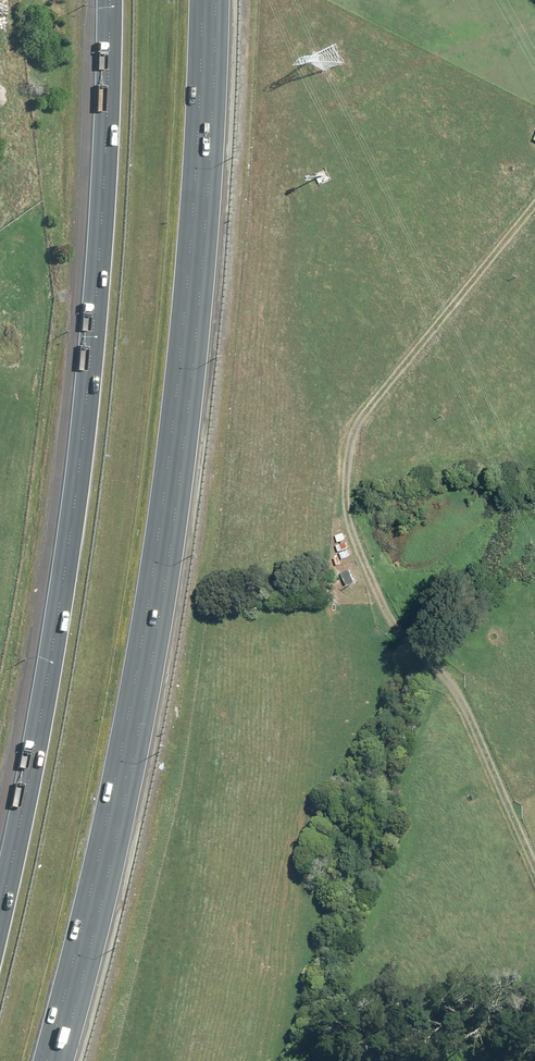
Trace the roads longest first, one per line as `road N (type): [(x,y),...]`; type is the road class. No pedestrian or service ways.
road 1 (motorway): [(203,0),(187,295),(165,486),(97,870),(48,1060)]
road 2 (motorway): [(0,919),(75,494),(96,310),(109,0)]

